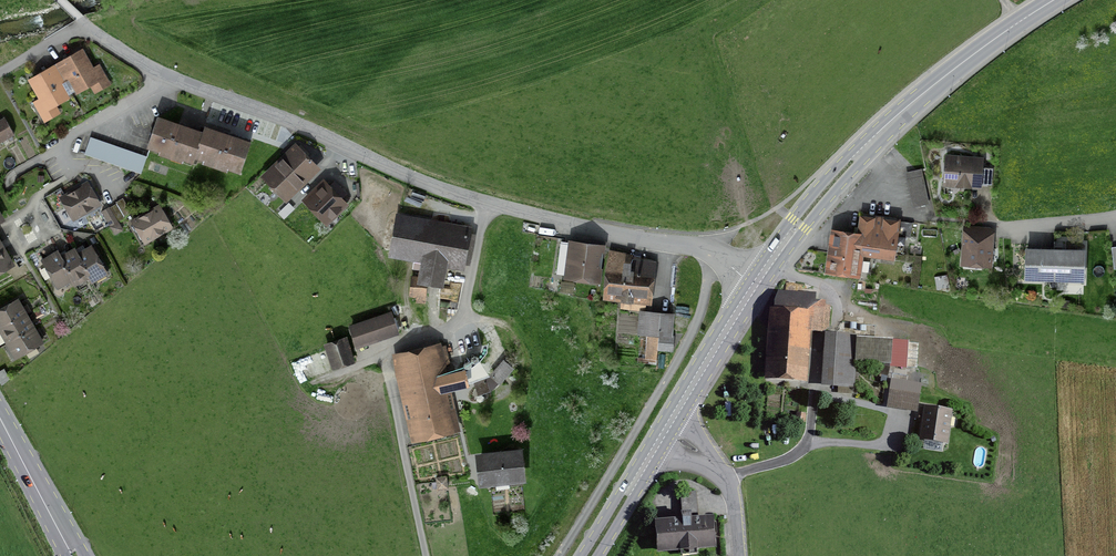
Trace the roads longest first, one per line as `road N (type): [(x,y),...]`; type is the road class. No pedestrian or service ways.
road 1 (secondary): [(755,284),(872,140),(983,46),(1054,0)]
road 2 (residential): [(485,206),(461,316),(383,356),(424,555)]
road 3 (residential): [(485,206),(164,77)]
road 4 (unclassified): [(713,255),(688,343),(553,555)]
road 5 (residential): [(713,255),(485,206)]
road 6 (residential): [(164,77),(58,139),(63,163),(111,188)]
road 7 (secondary): [(665,431),(755,284)]
road 8 (residential): [(982,195),(991,226),(1115,214)]
road 9 (unclassified): [(665,431),(726,477),(740,555)]
road 10 (secondary): [(587,555),(665,431)]
road 11 (primary): [(83,555),(15,446)]
road 12 (primary): [(15,446),(65,555)]

